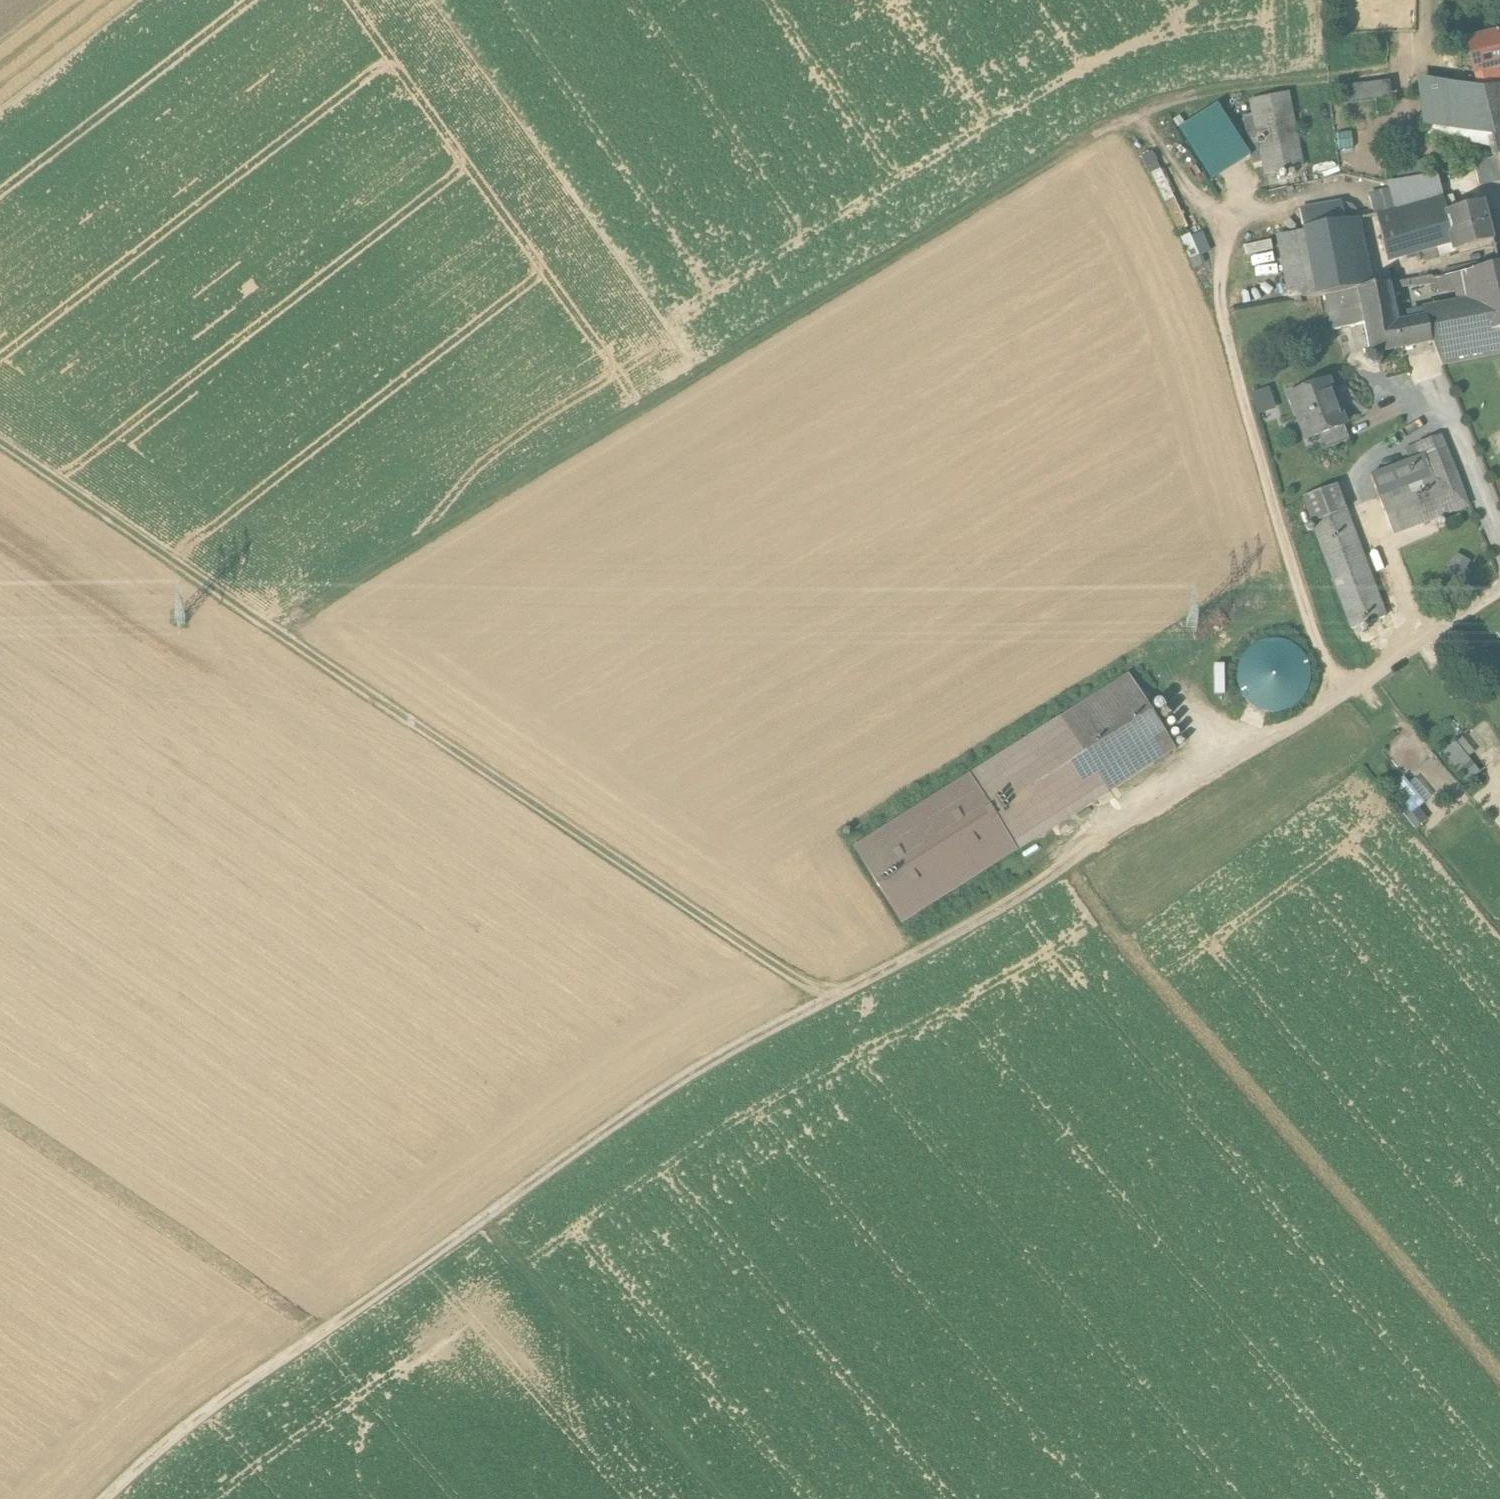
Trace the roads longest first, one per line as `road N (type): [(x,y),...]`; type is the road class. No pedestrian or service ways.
road 1 (track): [(269,627),(1117,112),(1327,78)]
road 2 (track): [(1047,881),(610,1128),(200,1415),(105,1498)]
road 3 (track): [(845,993),(792,975),(0,443)]
road 4 (unclassified): [(1499,597),(1047,881)]
road 5 (track): [(743,1498),(490,1212)]

